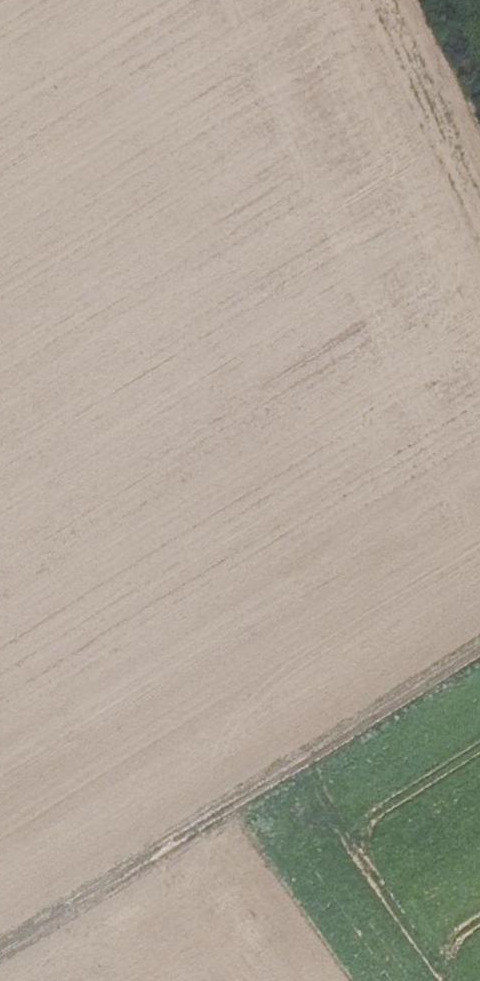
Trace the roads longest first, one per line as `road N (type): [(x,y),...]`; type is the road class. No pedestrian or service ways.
road 1 (track): [(0,941),(479,641)]

